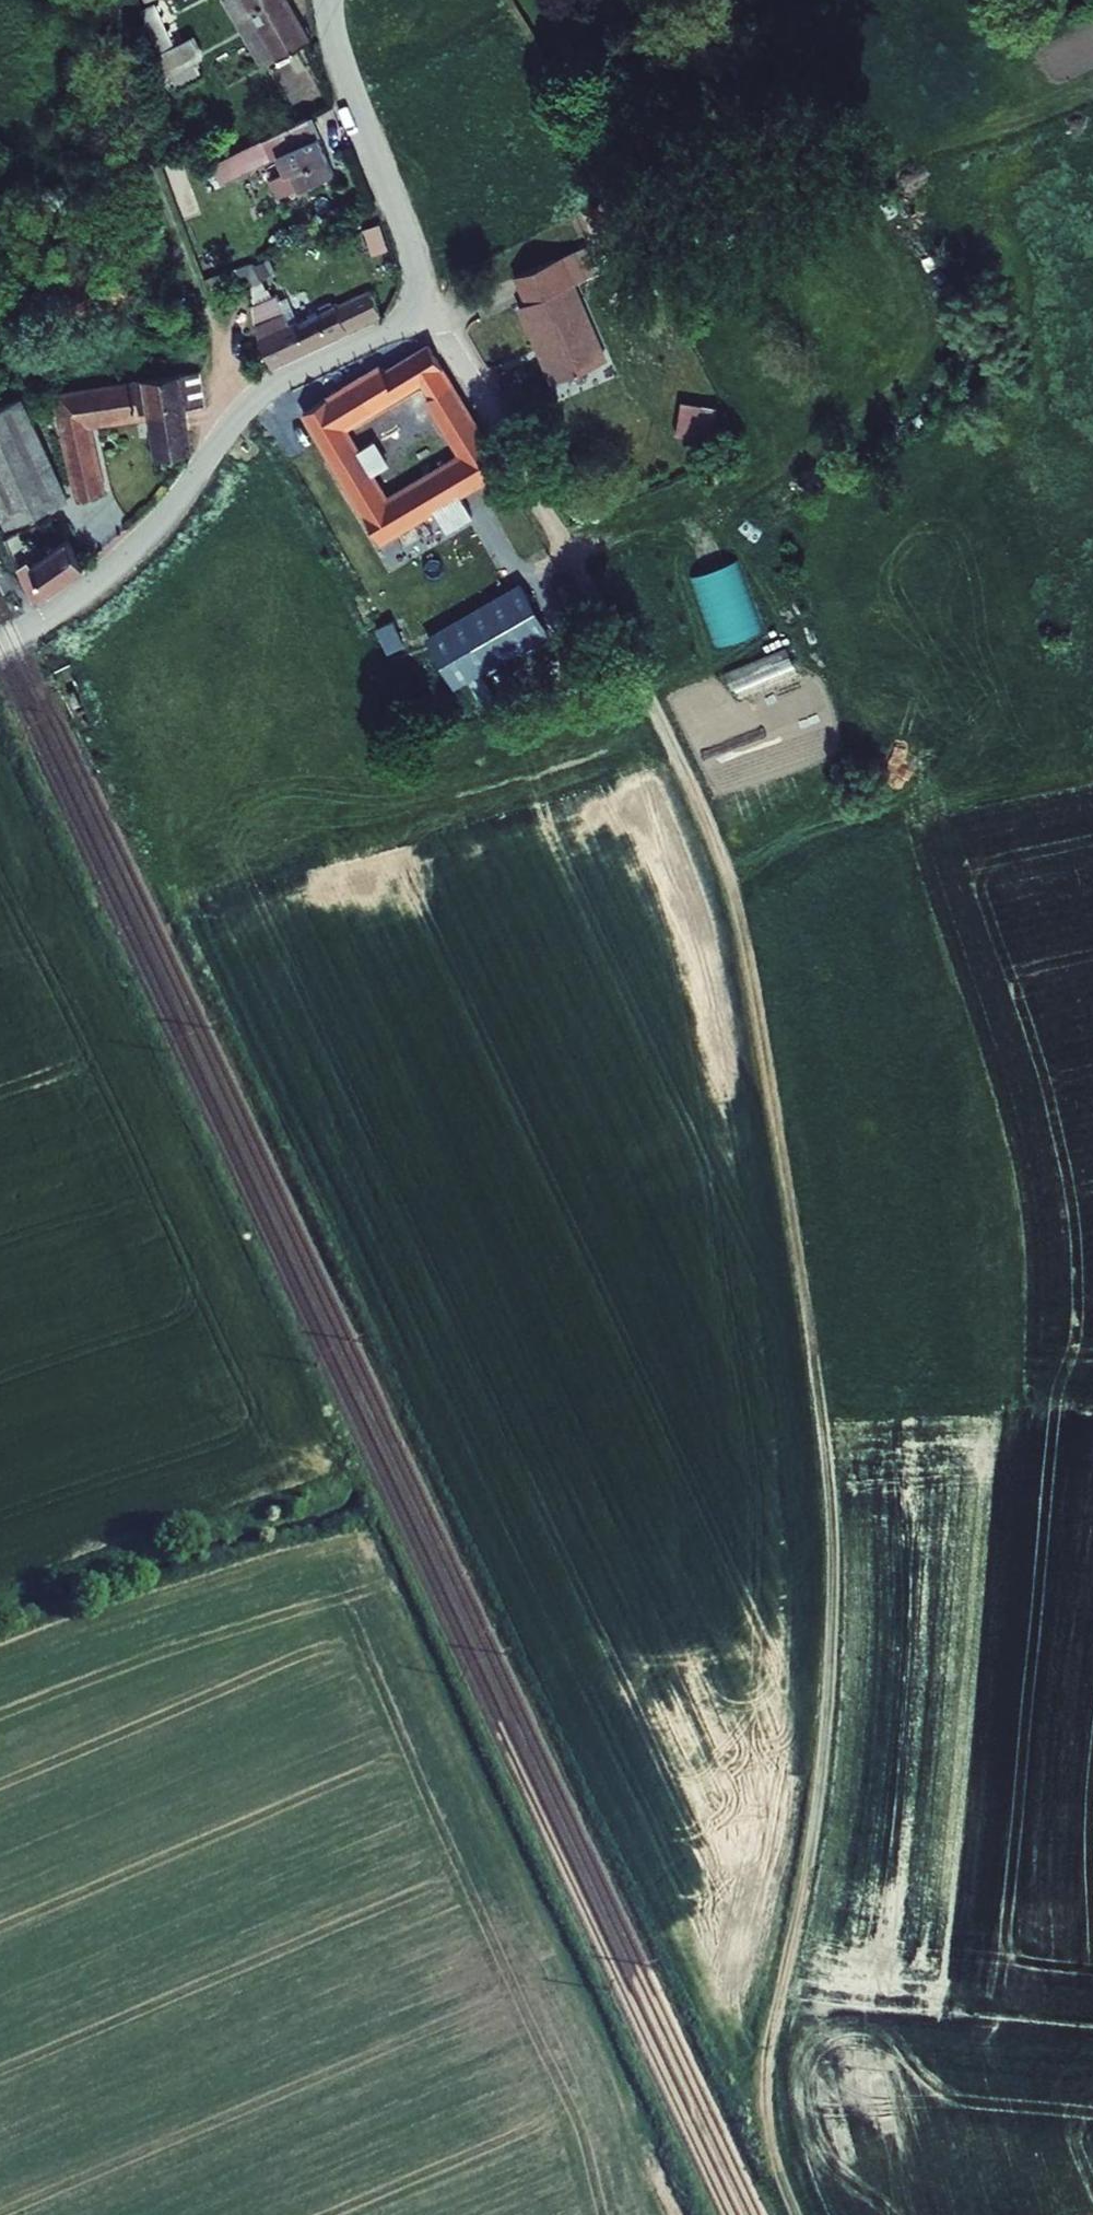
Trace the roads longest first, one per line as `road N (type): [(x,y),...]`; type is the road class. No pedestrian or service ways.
road 1 (track): [(417,298),(447,333),(663,723),(736,896),(833,1516),(820,1790),(765,2075),(777,2171),(795,2214)]
road 2 (residential): [(0,643),(62,608),(142,541),(255,396),(385,334),(411,311),(417,280),(410,243),(344,70),(330,0)]

